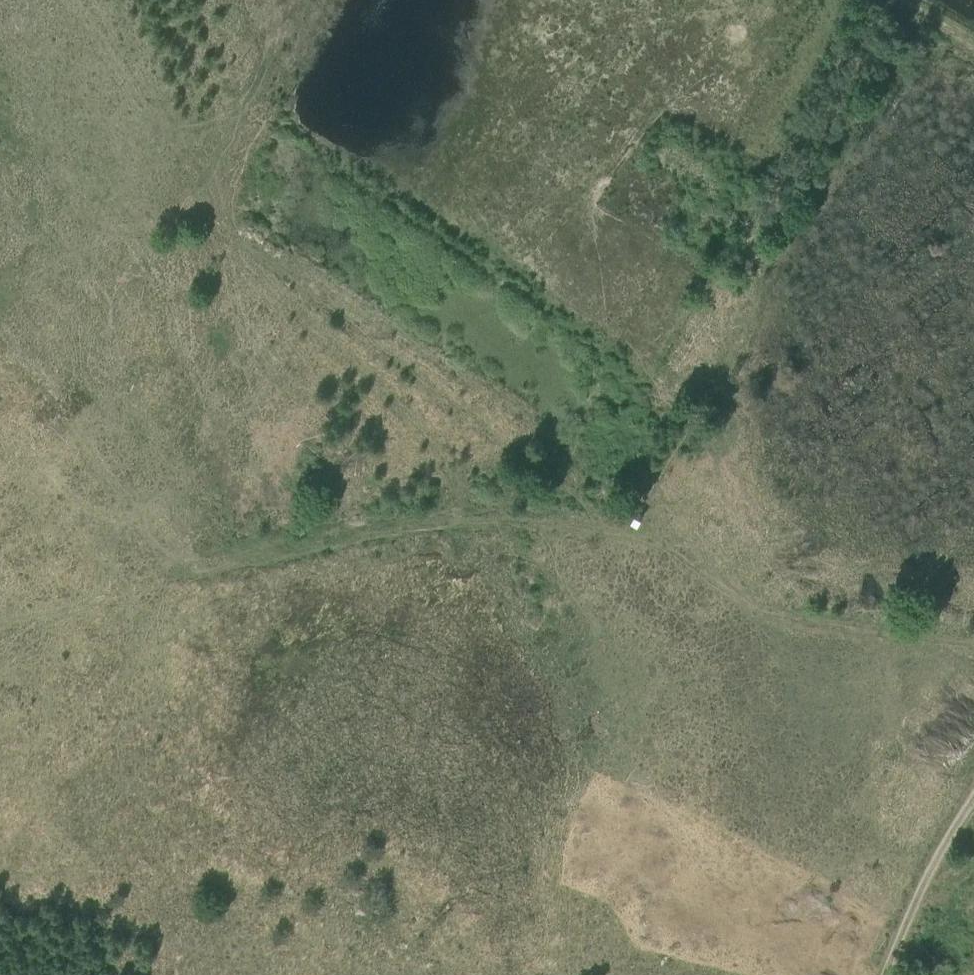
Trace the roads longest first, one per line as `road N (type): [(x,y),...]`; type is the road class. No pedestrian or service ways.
road 1 (track): [(973,792),(884,974)]

